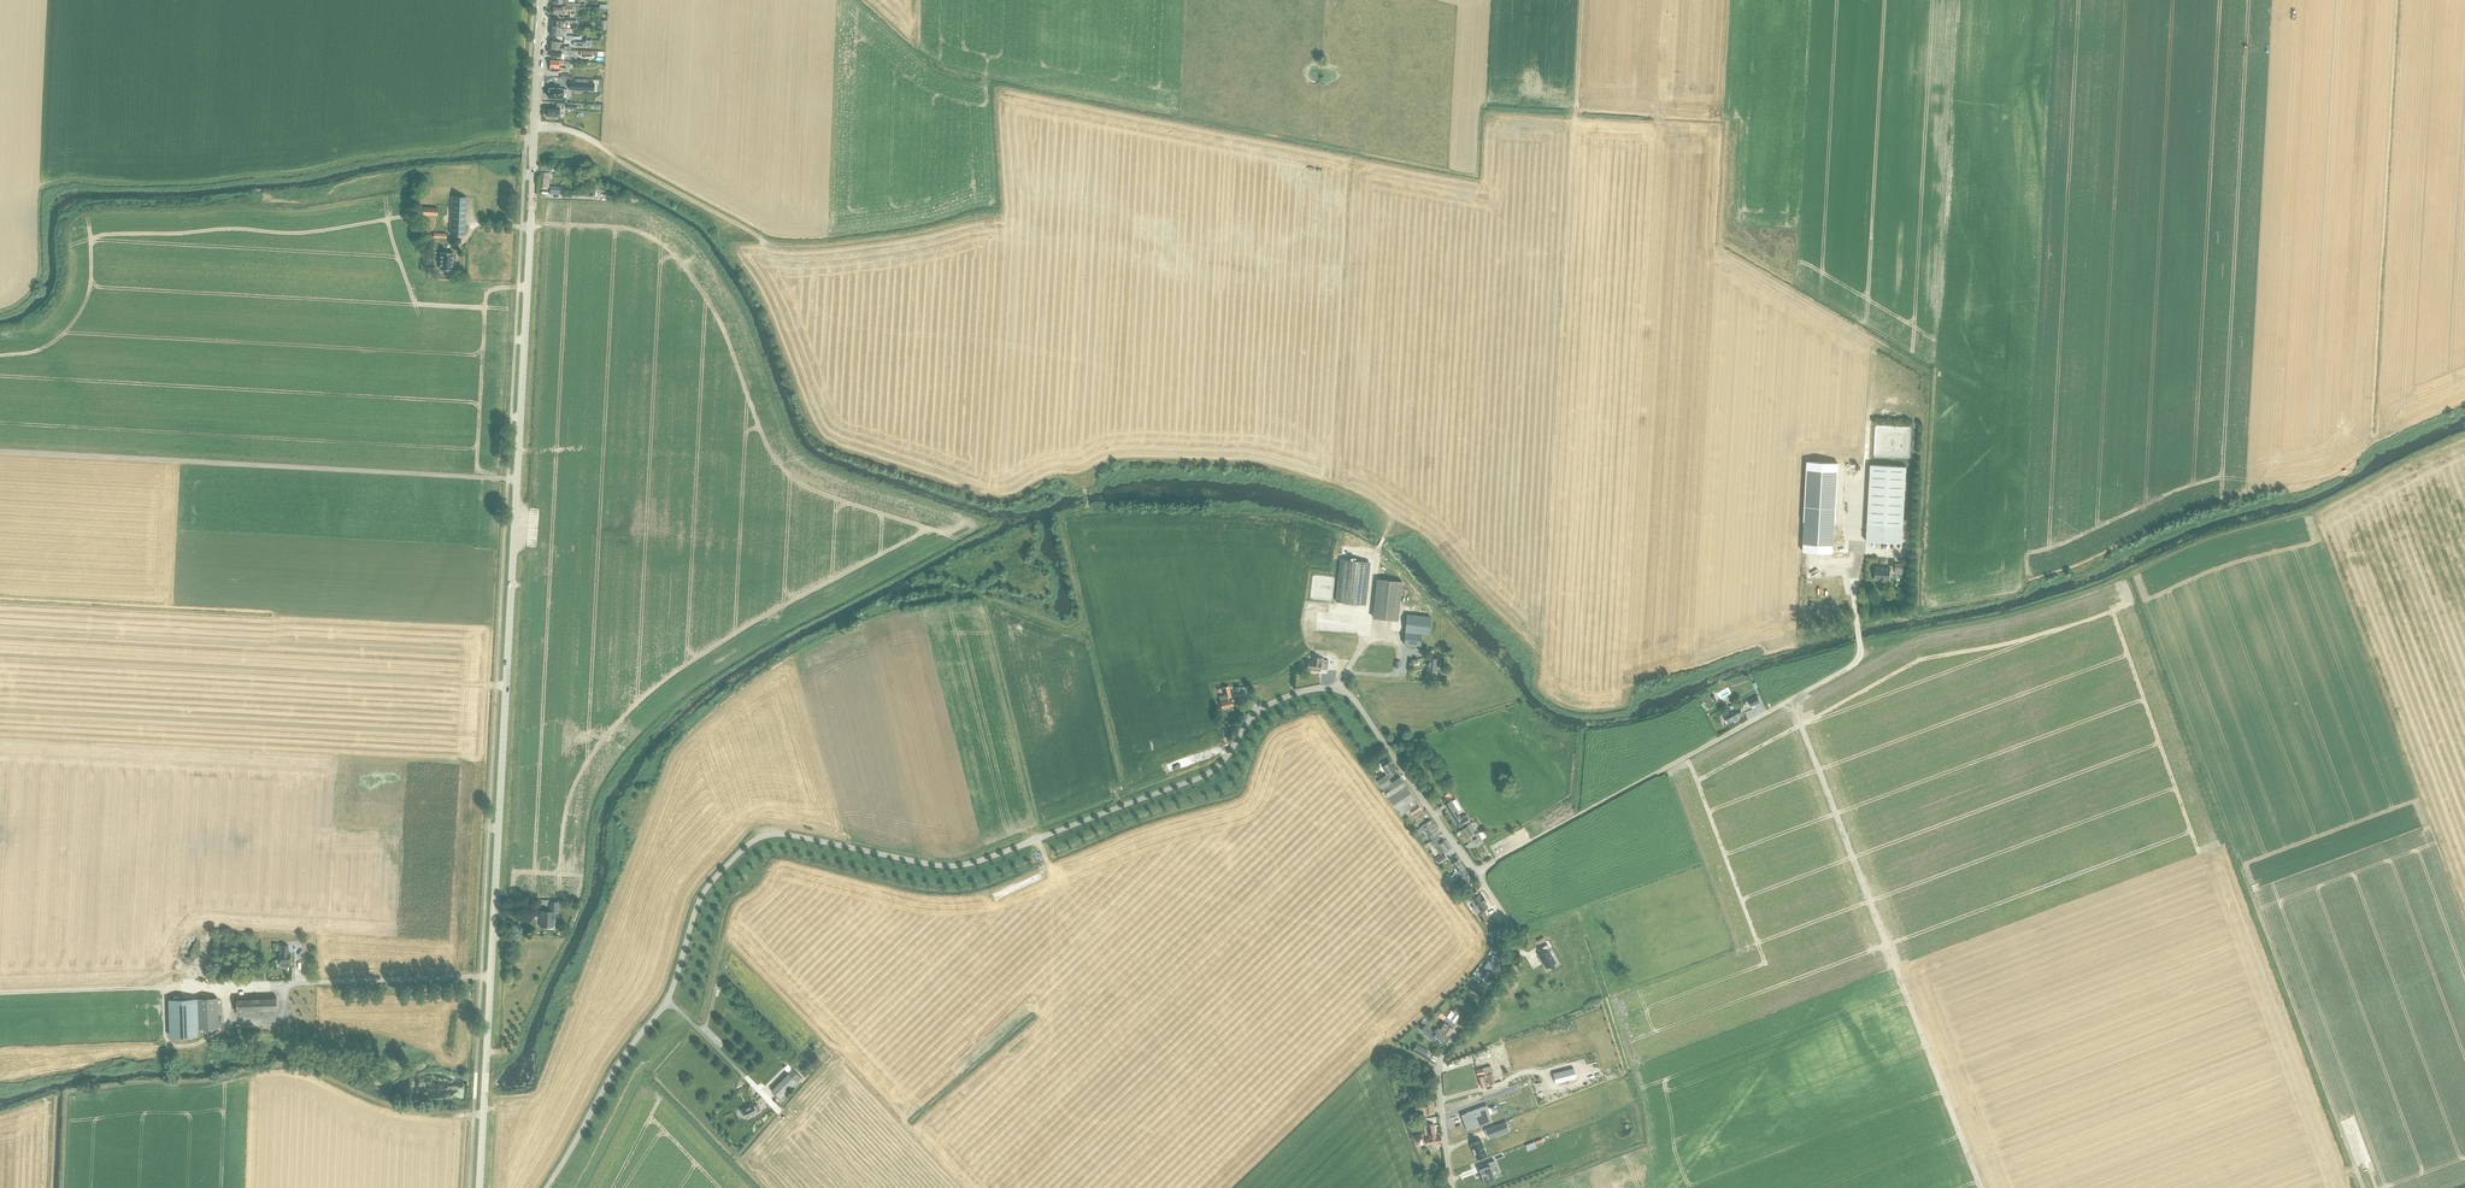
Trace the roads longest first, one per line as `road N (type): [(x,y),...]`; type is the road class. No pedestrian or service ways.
road 1 (unclassified): [(545,1187),(625,1053),(666,1003),(697,899),(765,834),(930,866),(968,864),(1201,777),(1221,764),(1259,711),(1329,688),(1359,707),(1476,874)]
road 2 (secondary): [(479,1187),(517,479)]
road 3 (track): [(1789,701),(1981,1187)]
road 4 (unclassified): [(517,479),(0,452)]
road 5 (track): [(527,127),(579,133),(778,246),(887,238),(1001,216)]
road 6 (secondary): [(517,479),(541,0)]
road 7 (unclassified): [(1453,1187),(1438,1067),(1513,941),(1476,874)]
road 8 (track): [(2363,1187),(2237,867)]
road 9 (track): [(0,992),(197,986)]

